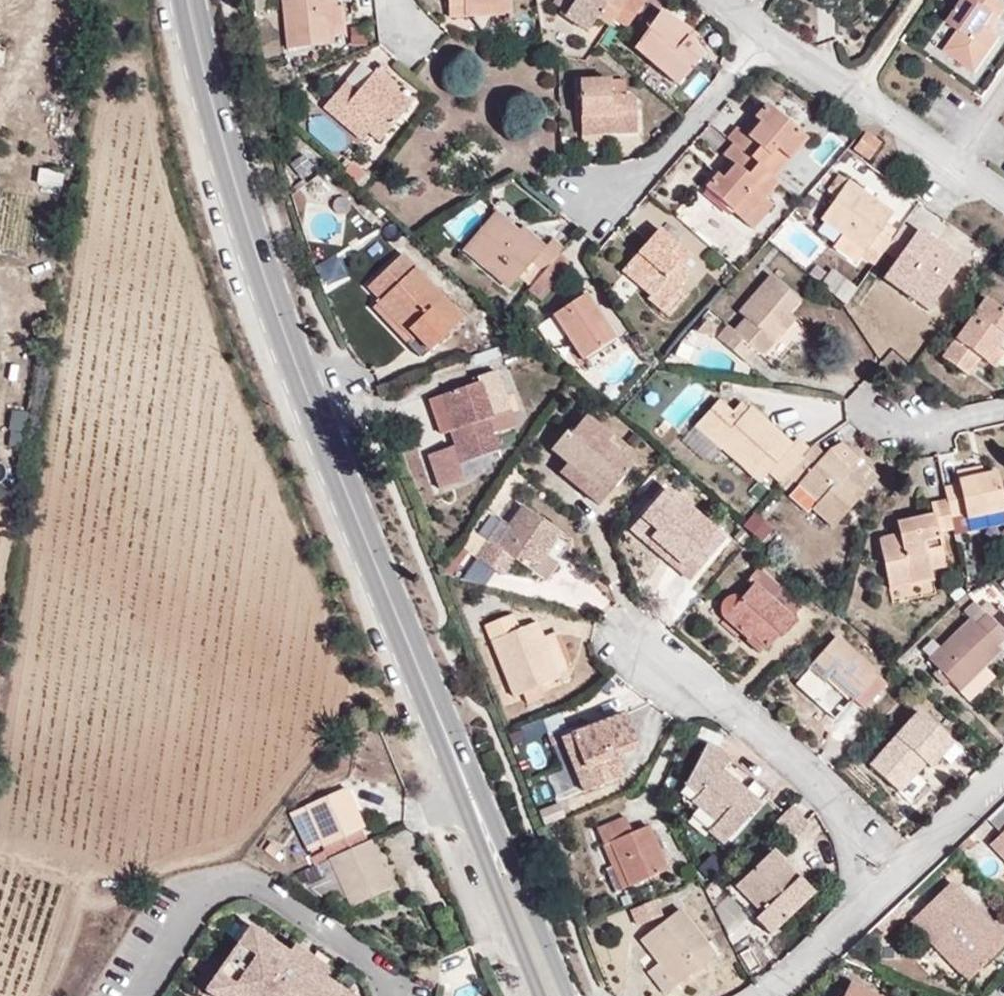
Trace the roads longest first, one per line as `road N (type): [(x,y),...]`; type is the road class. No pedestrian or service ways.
road 1 (secondary): [(186,0),(221,144),(318,430),(470,796)]
road 2 (residential): [(391,995),(394,987),(300,908),(249,886),(190,903),(135,995)]
road 3 (residential): [(1003,198),(718,0)]
road 4 (residential): [(762,995),(1003,773)]
road 5 (secondary): [(568,995),(470,796)]
road 6 (secondary): [(470,796),(539,995)]

